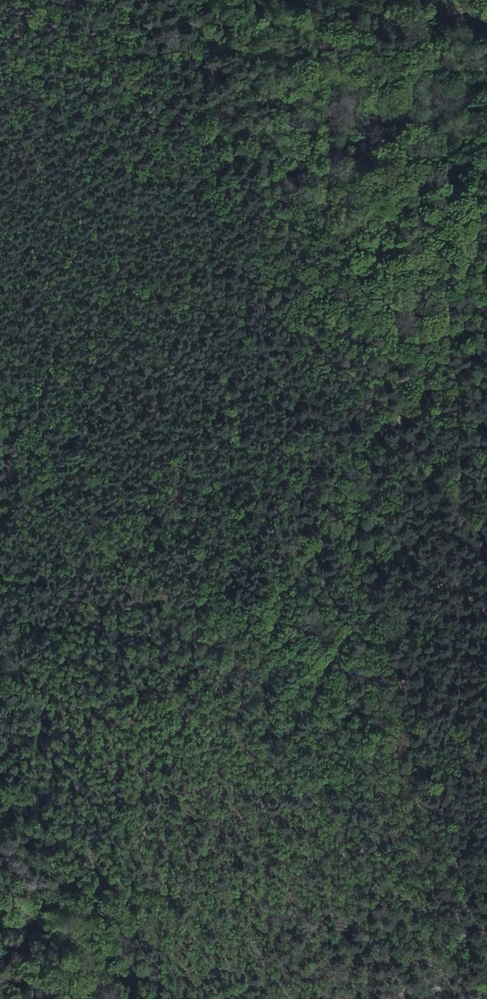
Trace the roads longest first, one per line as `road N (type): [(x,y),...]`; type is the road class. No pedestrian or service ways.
road 1 (track): [(400,397),(486,559)]

